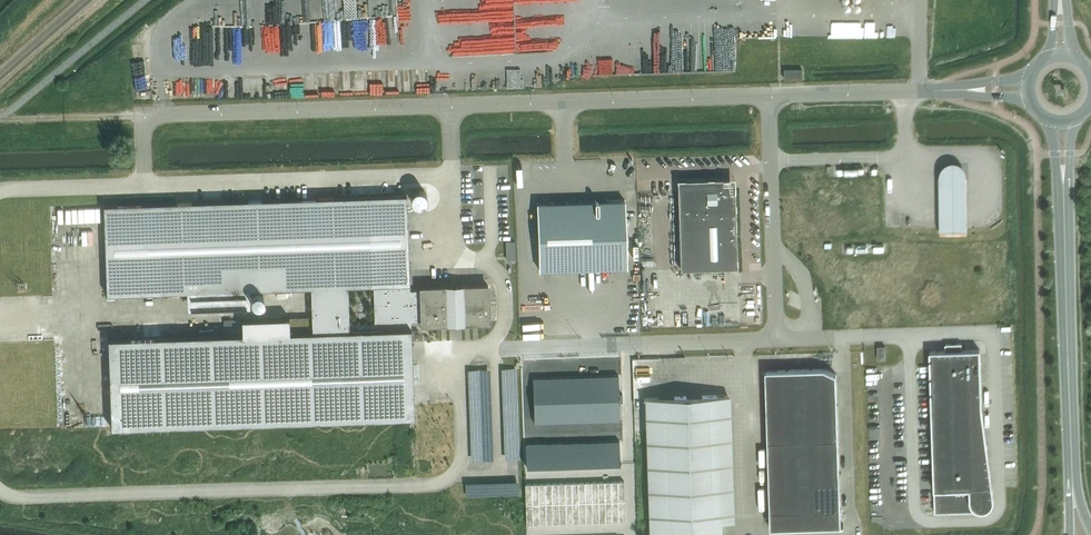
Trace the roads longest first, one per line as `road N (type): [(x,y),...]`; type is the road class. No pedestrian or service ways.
road 1 (unclassified): [(923,91),(143,115),(144,185)]
road 2 (tertiary): [(1072,471),(1064,223)]
road 3 (track): [(143,115),(0,119)]

